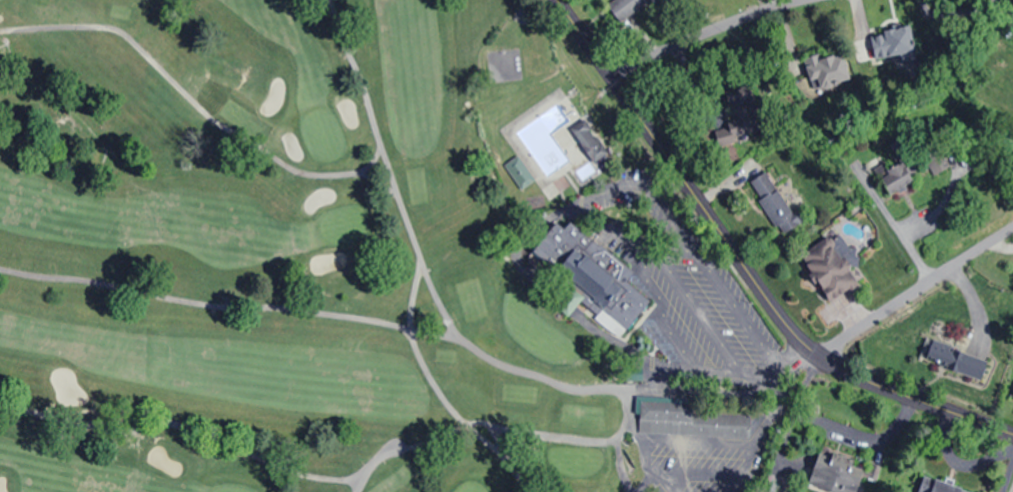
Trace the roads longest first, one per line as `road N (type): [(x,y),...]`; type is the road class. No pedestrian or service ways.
road 1 (secondary): [(557,0),(804,345),(852,374),(1012,433)]
road 2 (residential): [(818,356),(1012,228)]
road 3 (residential): [(610,77),(807,0)]

